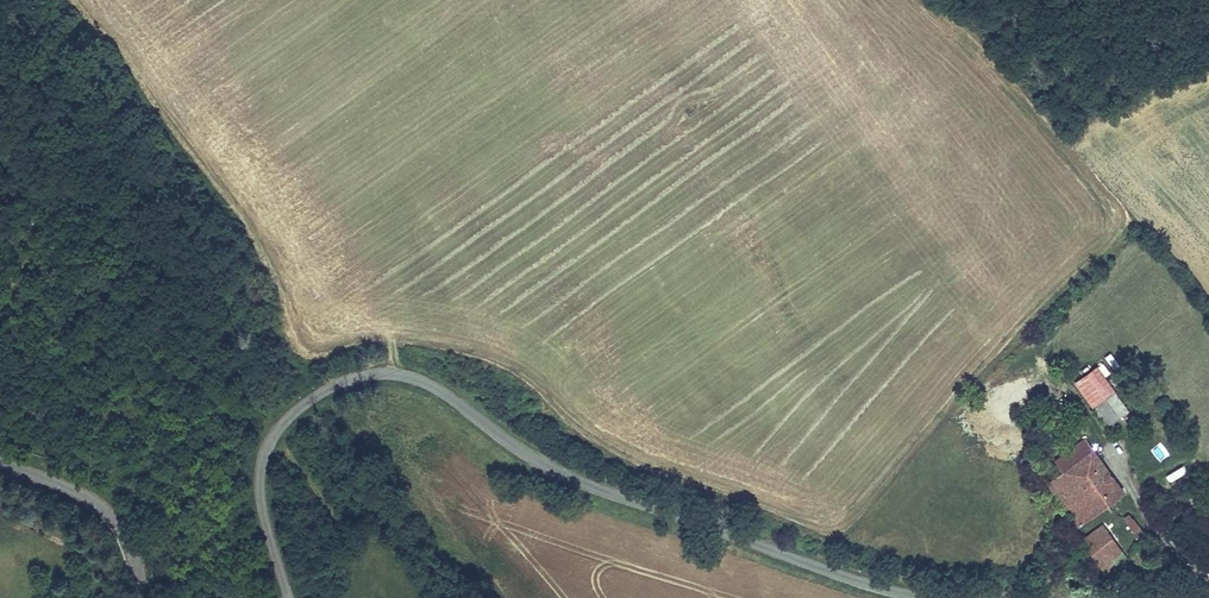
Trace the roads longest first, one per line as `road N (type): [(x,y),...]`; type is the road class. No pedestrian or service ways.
road 1 (unclassified): [(919,597),(579,481),(523,451),(436,387),(383,373),(318,396),(270,439),(259,492),(289,597)]
road 2 (unclassified): [(143,597),(130,541),(113,516),(86,495),(0,460)]

